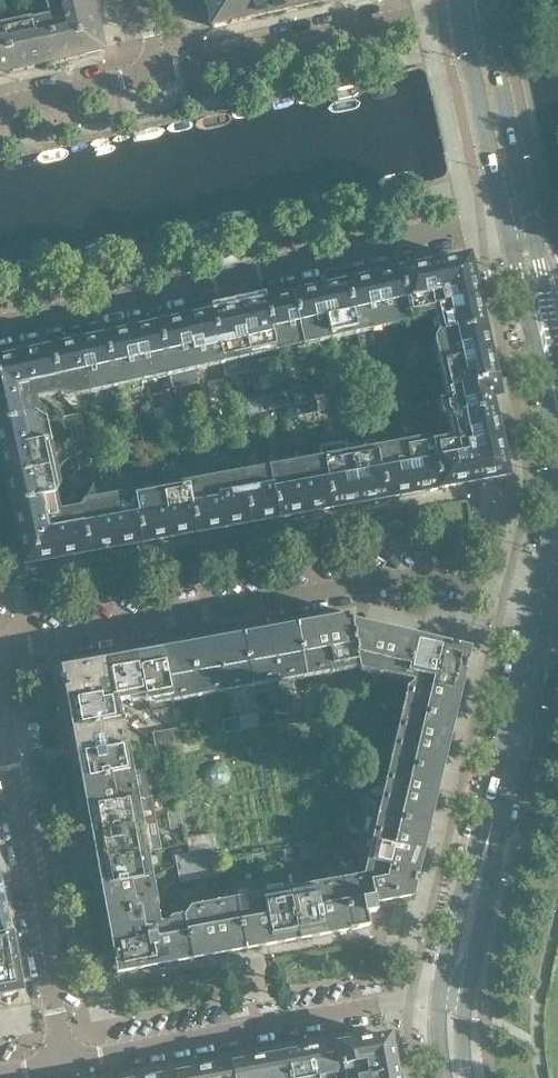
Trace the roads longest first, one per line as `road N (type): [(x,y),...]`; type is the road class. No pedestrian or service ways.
road 1 (residential): [(544,600),(429,573),(0,648)]
road 2 (unclassified): [(0,330),(506,228)]
road 3 (residential): [(63,1068),(439,997)]
road 4 (residential): [(63,1068),(5,736)]
road 5 (unclassified): [(161,73),(460,10)]
road 6 (tertiary): [(460,10),(506,228)]
road 7 (tertiary): [(494,816),(544,600)]
road 8 (tertiary): [(529,222),(483,6)]
road 9 (tertiary): [(494,816),(480,831),(439,997)]
road 10 (tertiary): [(466,992),(487,900),(494,816)]
road 11 (unclassified): [(0,108),(161,73)]
road 12 (tertiary): [(551,377),(529,222)]
road 13 (tertiary): [(506,228),(551,377)]

